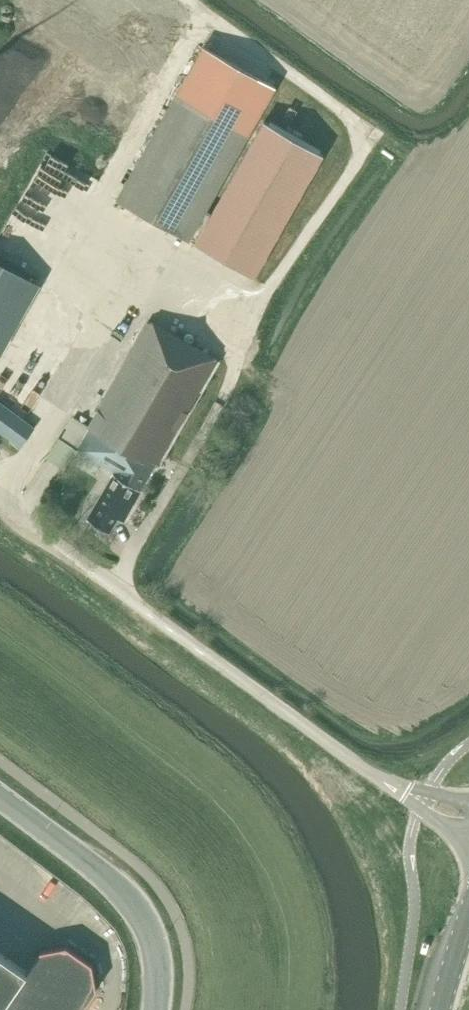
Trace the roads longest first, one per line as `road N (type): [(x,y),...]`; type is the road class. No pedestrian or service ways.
road 1 (unclassified): [(391,785),(0,500)]
road 2 (track): [(190,0),(377,135),(251,324)]
road 3 (unclassified): [(155,1009),(154,950),(143,921),(93,868),(0,797)]
road 4 (track): [(204,12),(86,231)]

